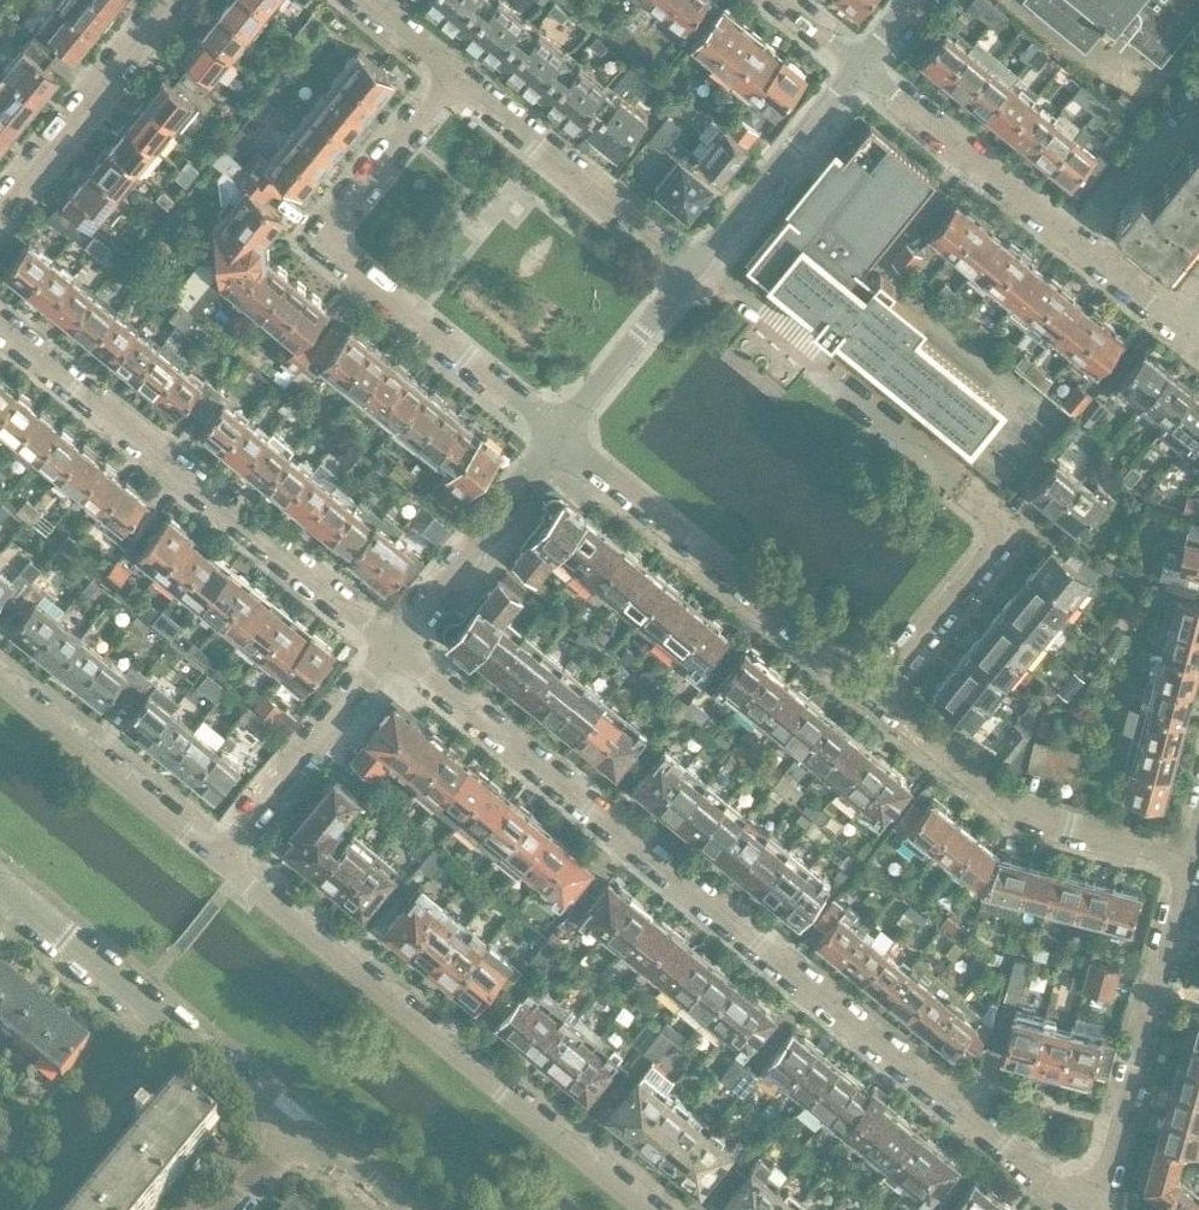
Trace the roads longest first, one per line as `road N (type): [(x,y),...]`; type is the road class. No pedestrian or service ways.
road 1 (residential): [(1094,1209),(395,648)]
road 2 (residential): [(646,1209),(222,853)]
road 3 (residential): [(395,648),(0,322)]
road 4 (residential): [(456,76),(348,204),(329,239),(354,269),(559,434)]
road 5 (residential): [(1191,332),(862,67)]
road 6 (residential): [(559,434),(872,693)]
road 7 (residential): [(0,881),(300,1129)]
road 8 (residential): [(1192,861),(1012,808),(872,693)]
road 9 (residential): [(1094,1209),(1192,861)]
road 10 (residential): [(695,268),(456,76)]
road 11 (residential): [(222,853),(0,674)]
road 12 (residential): [(395,648),(559,434)]
road 13 (residential): [(222,853),(395,648)]
road 14 (residential): [(0,206),(170,0)]
road 15 (residential): [(695,268),(862,67)]
road 16 (residential): [(872,693),(1000,537),(996,516)]
road 17 (residential): [(559,434),(695,268)]
road 18 (residential): [(300,1129),(399,1209)]

